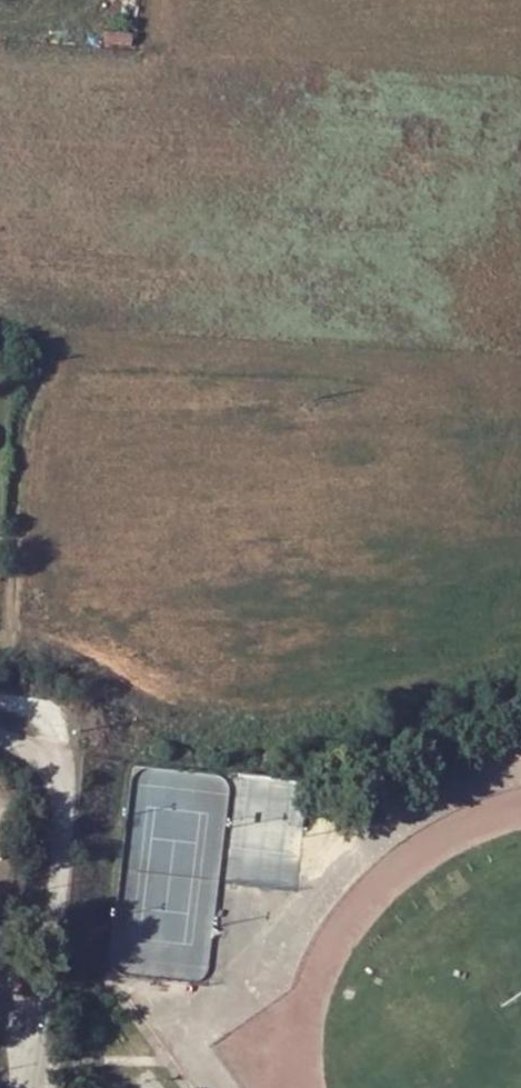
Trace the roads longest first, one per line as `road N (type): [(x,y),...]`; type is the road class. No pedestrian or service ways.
road 1 (residential): [(30,1052),(66,803),(50,768),(0,735)]

